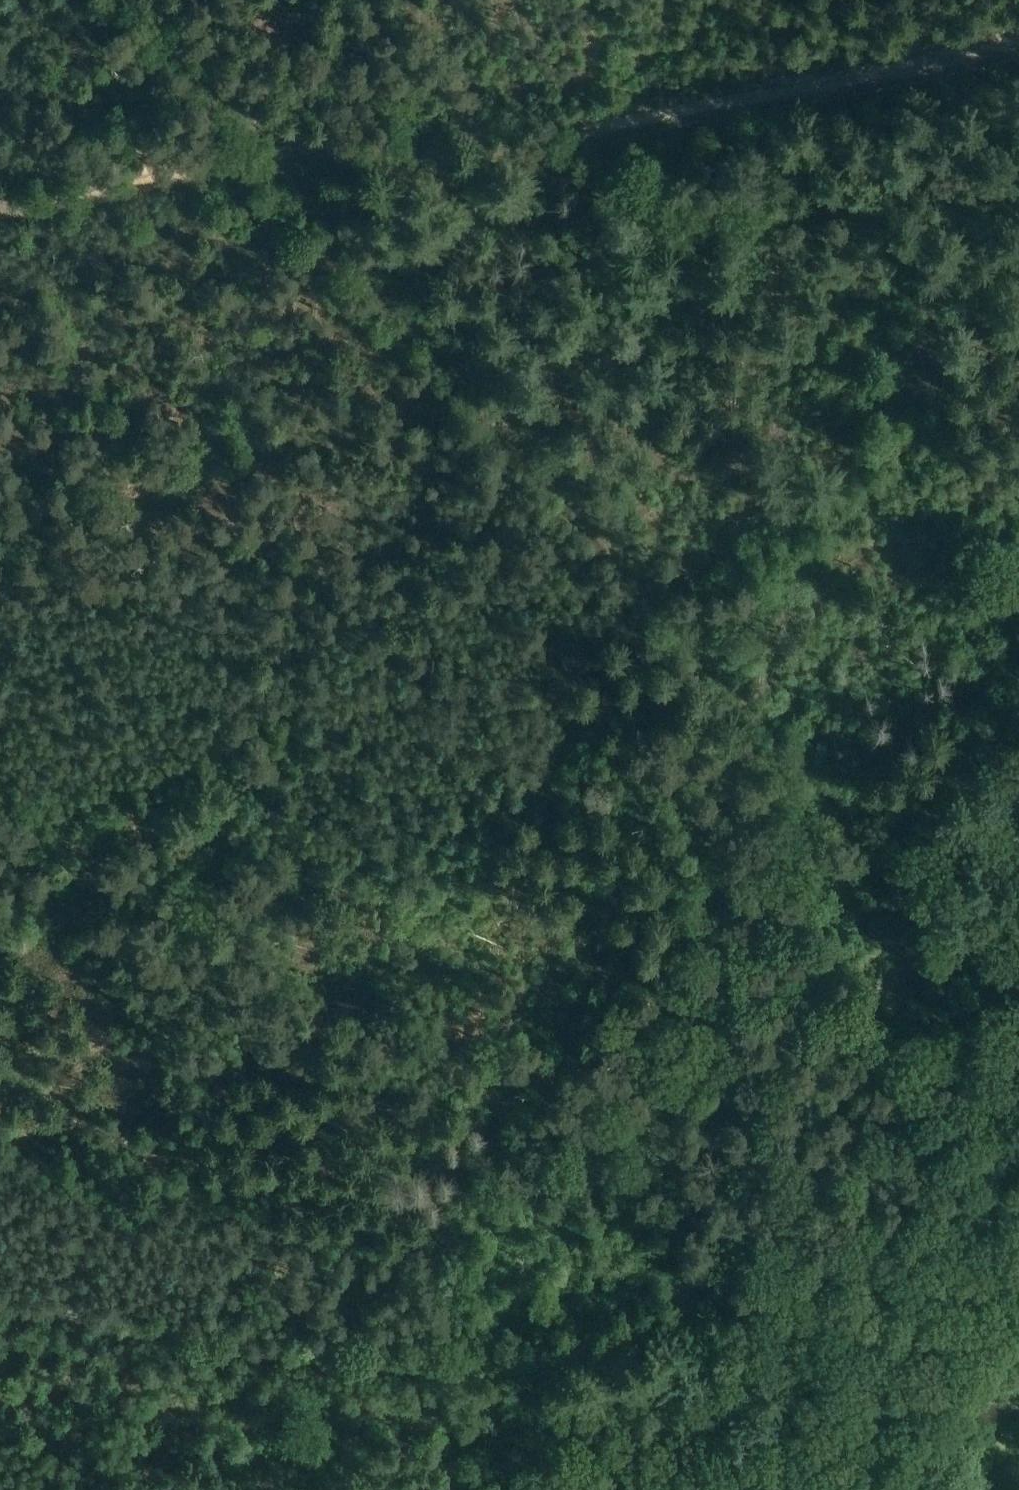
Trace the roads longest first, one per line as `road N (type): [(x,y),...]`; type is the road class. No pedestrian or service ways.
road 1 (track): [(0,1308),(229,1345),(397,1357),(522,1354),(623,1327),(683,1294),(749,1241),(862,1125),(1018,925)]

